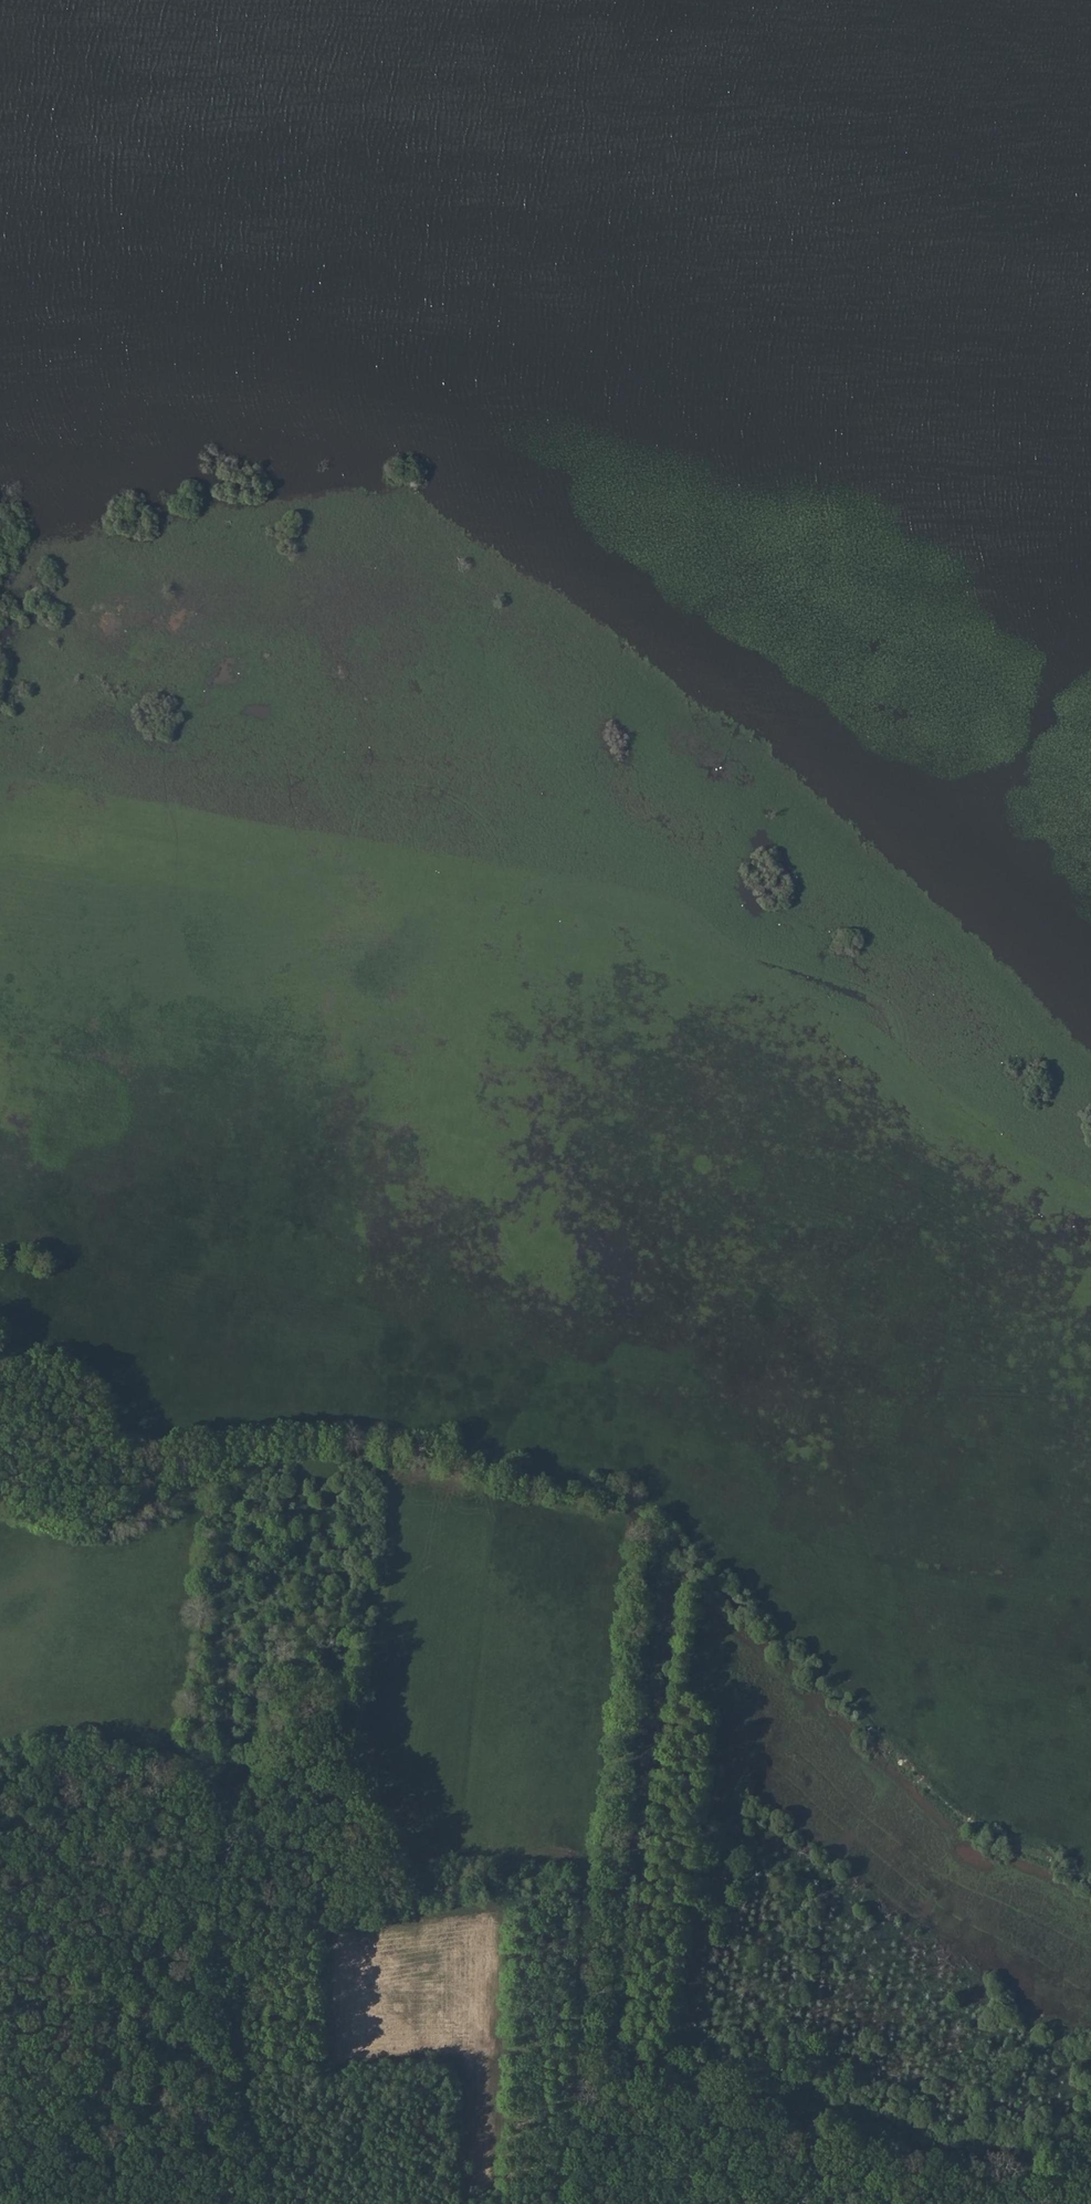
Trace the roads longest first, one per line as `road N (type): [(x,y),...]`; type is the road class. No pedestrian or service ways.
road 1 (track): [(550,2203),(584,1872)]
road 2 (track): [(236,2203),(214,2148),(157,2116),(89,2115),(0,2136)]

